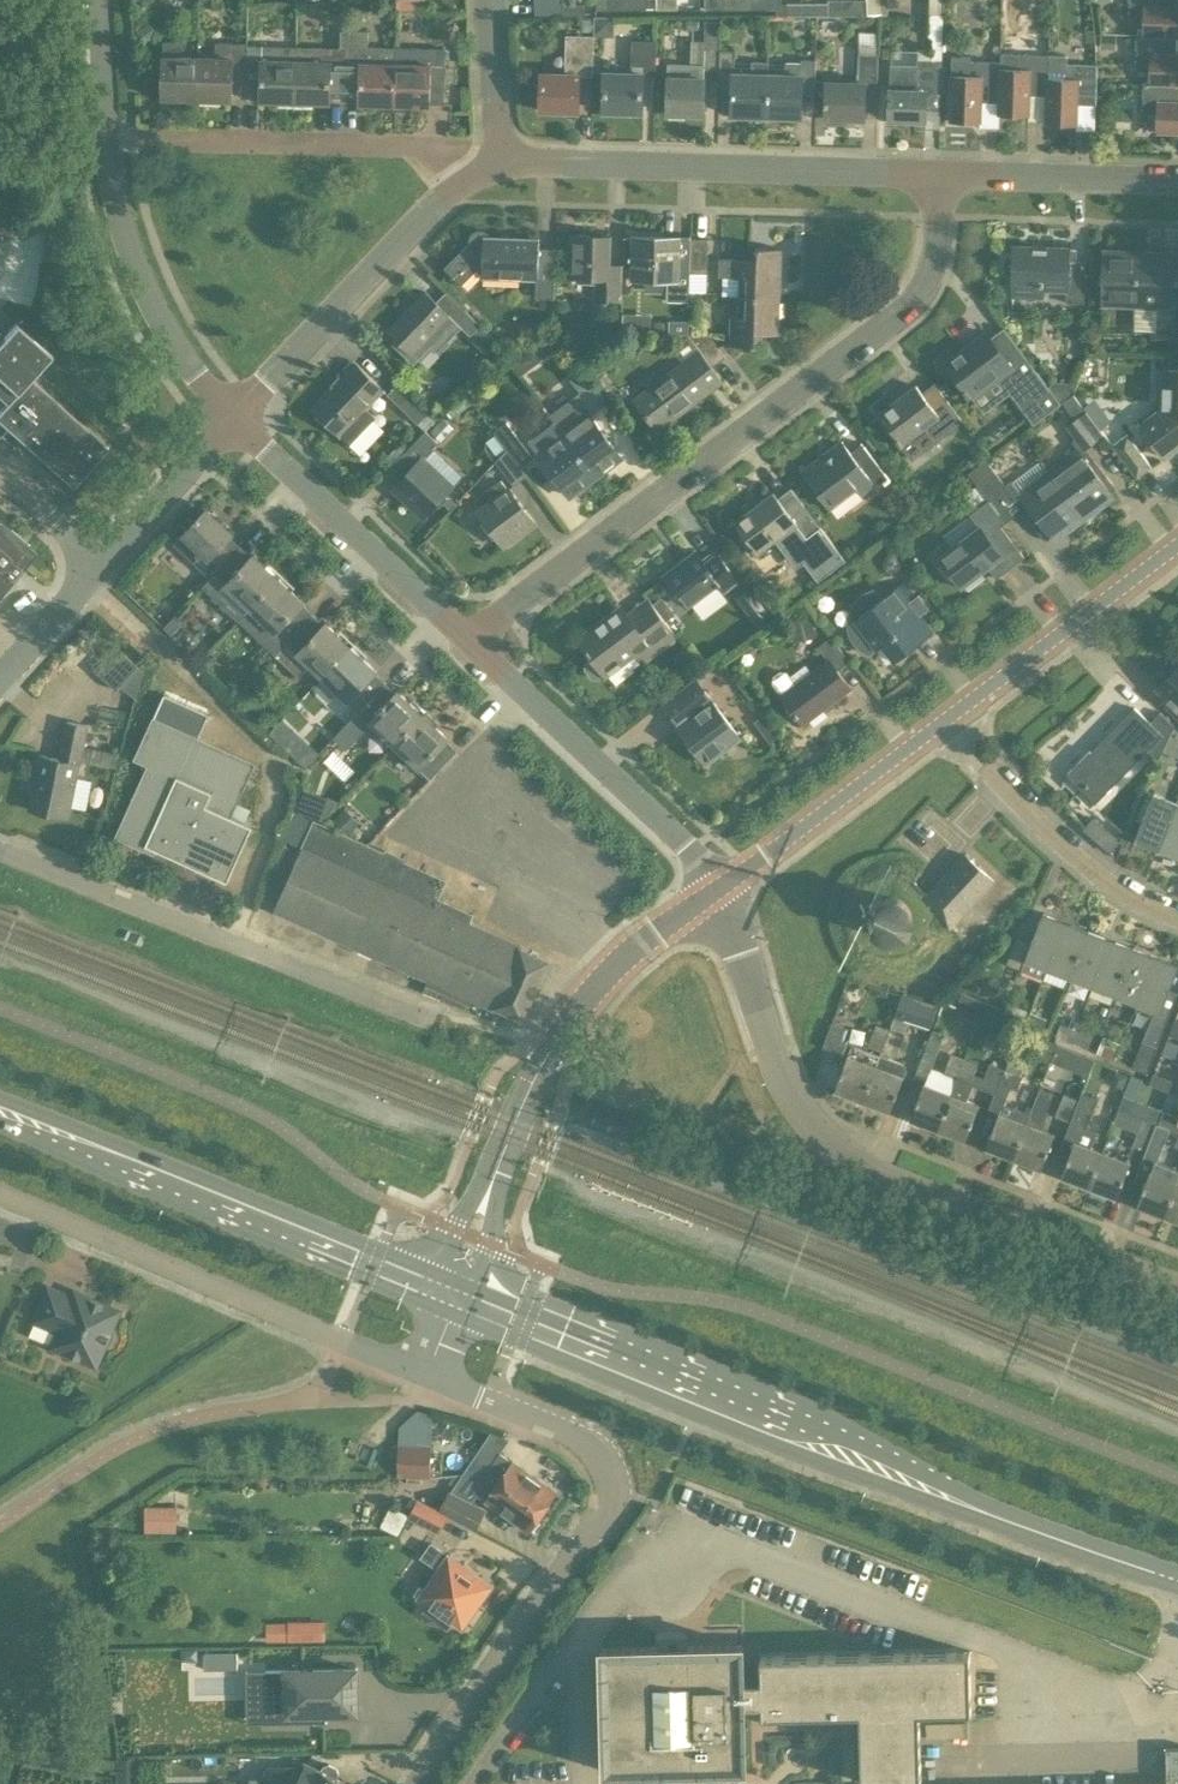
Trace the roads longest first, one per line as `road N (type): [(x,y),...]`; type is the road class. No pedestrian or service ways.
road 1 (tertiary): [(453,1296),(1010,1522),(1177,1579)]
road 2 (residential): [(468,641),(907,311),(944,237),(946,175)]
road 3 (residential): [(1177,1293),(842,1159),(800,1111),(780,1075),(716,889)]
road 4 (unclassified): [(418,1783),(614,1494),(606,1461),(588,1444),(427,1376)]
road 5 (tertiary): [(716,889),(617,966),(557,1039),(524,1103),(453,1296)]
road 6 (tertiary): [(0,1112),(453,1296)]
road 7 (residential): [(0,1192),(427,1376)]
road 8 (residential): [(433,1019),(0,854)]
road 9 (residential): [(946,175),(496,161)]
road 10 (residential): [(496,161),(414,151),(108,146)]
road 11 (residential): [(234,422),(455,191),(496,161)]
road 12 (residential): [(716,889),(691,850),(468,641)]
road 13 (residential): [(0,678),(234,422)]
road 14 (residential): [(468,641),(234,422)]
road 15 (residential): [(234,422),(211,412),(120,241),(108,146)]
road 16 (residential): [(1177,912),(1103,880),(943,729)]
road 17 (tertiary): [(943,729),(1177,549)]
road 18 (tertiary): [(716,889),(943,729)]
road 19 (residential): [(1177,177),(946,175)]
road 20 (residential): [(496,161),(489,0)]
road 21 (residential): [(108,146),(102,0)]

